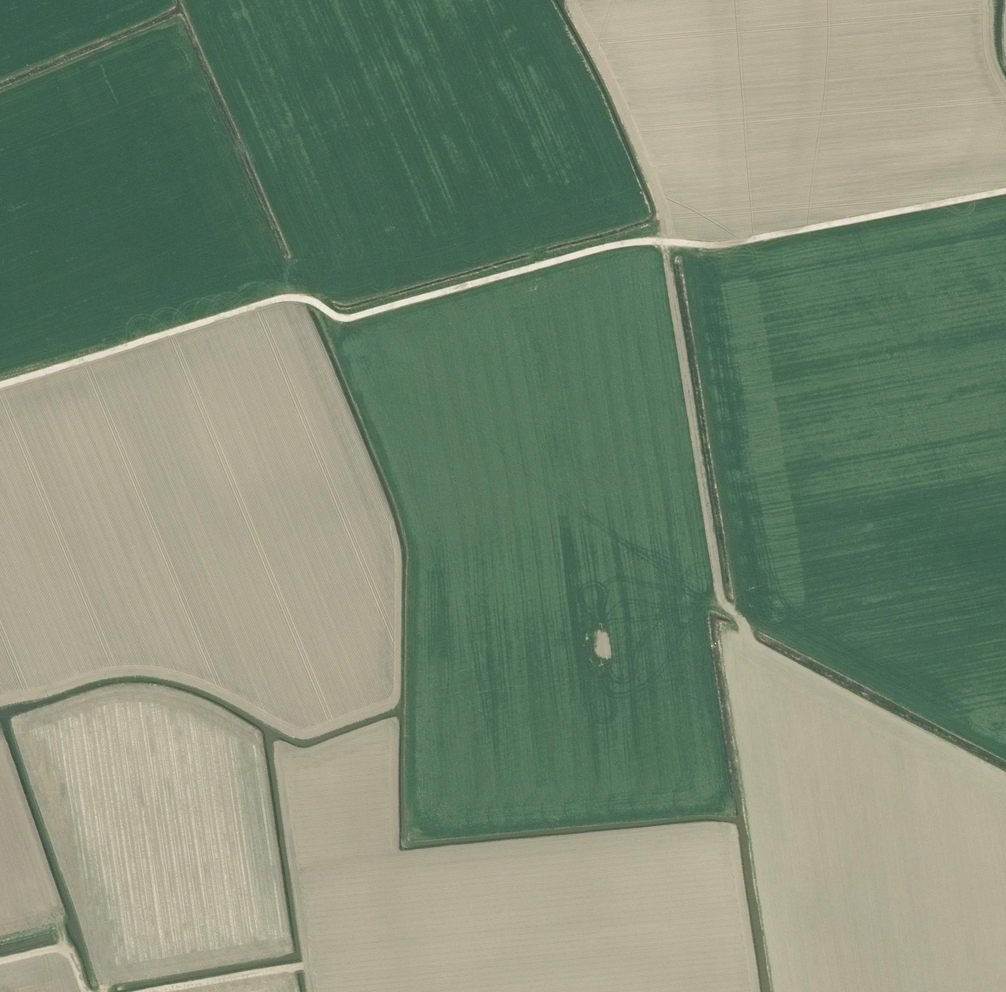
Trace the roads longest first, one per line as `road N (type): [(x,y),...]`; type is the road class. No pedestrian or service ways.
road 1 (track): [(0,386),(280,300),(309,300),(349,319),(620,245),(713,247),(1005,190)]

